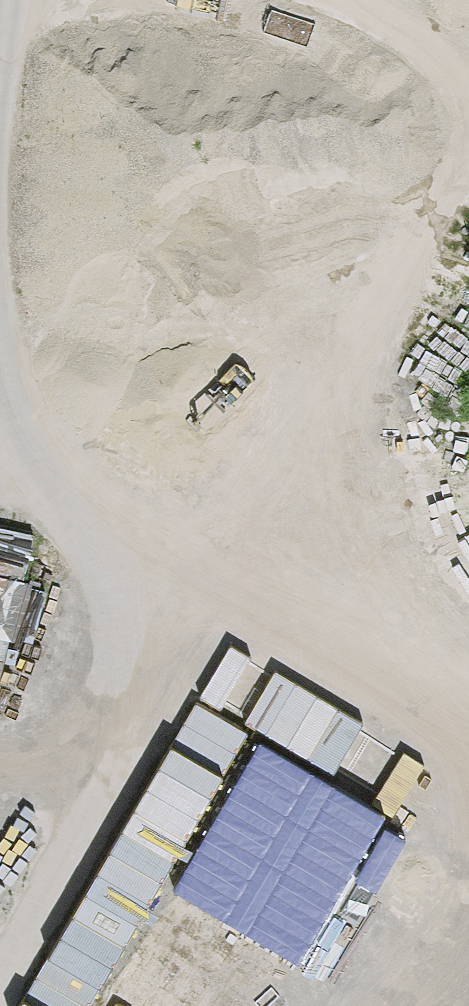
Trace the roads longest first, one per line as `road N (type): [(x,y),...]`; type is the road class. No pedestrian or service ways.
road 1 (track): [(0,371),(236,628),(430,713),(468,674)]
road 2 (track): [(50,0),(0,291)]

